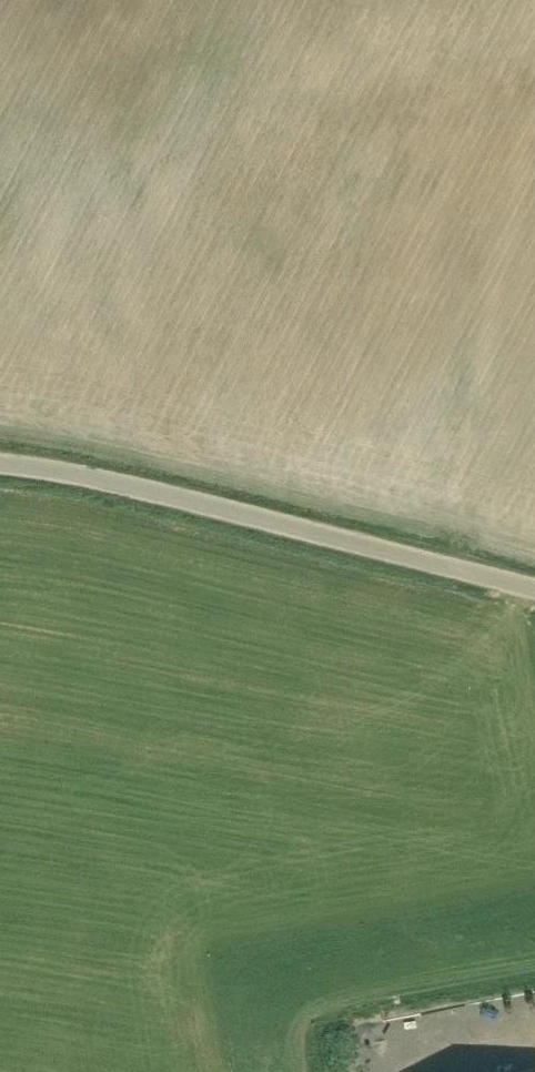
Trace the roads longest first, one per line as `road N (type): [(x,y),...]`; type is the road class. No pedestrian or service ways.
road 1 (unclassified): [(534,590),(0,462)]

